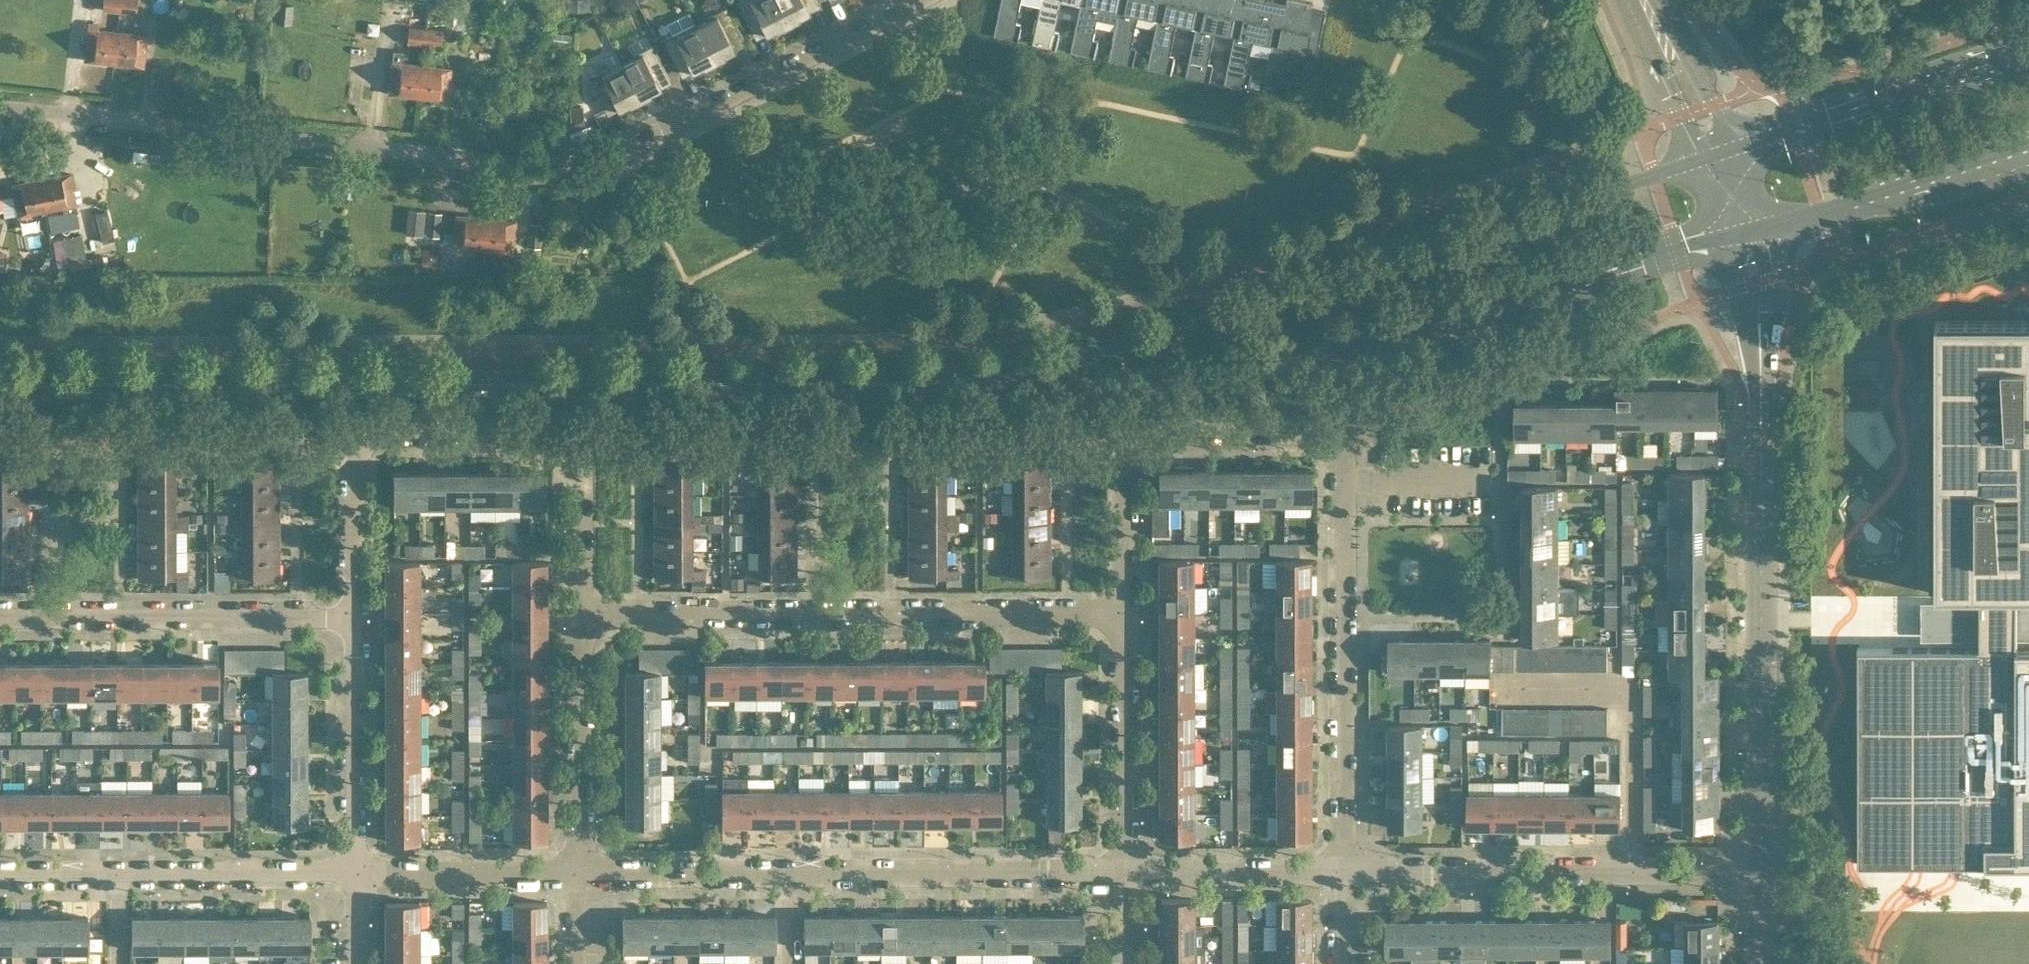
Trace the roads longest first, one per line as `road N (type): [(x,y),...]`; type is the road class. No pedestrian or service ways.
road 1 (secondary): [(0,387),(1022,381)]
road 2 (secondary): [(1022,381),(1245,374),(1315,363),(1725,240)]
road 3 (secondary): [(1702,165),(1022,381)]
road 4 (residential): [(587,171),(0,100)]
road 5 (residential): [(578,604),(1131,604)]
road 6 (unclassified): [(580,872),(1126,870)]
road 7 (tertiary): [(1761,870),(1762,369)]
road 8 (residential): [(1344,868),(1344,470),(1331,435)]
road 9 (unclassified): [(1344,868),(1761,870)]
road 10 (residential): [(355,616),(355,460),(370,436),(567,440)]
road 11 (residential): [(587,171),(913,0)]
road 12 (residential): [(1131,604),(1128,455),(1137,440),(1153,432),(1331,435)]
road 13 (unclassified): [(0,870),(356,872)]
road 14 (residential): [(355,616),(0,618)]
road 15 (secondary): [(2028,49),(1736,154)]
road 16 (secondary): [(1762,229),(2028,138)]
road 17 (residential): [(580,872),(578,604)]
road 18 (residential): [(1126,870),(1131,604)]
road 19 (residential): [(356,872),(355,616)]
road 20 (unclassified): [(356,872),(580,872)]
road 21 (unclassified): [(1126,870),(1344,868)]
road 22 (tertiary): [(1736,154),(1714,105),(1642,0)]
road 23 (tertiary): [(1640,0),(1702,165)]
road 24 (residential): [(578,604),(584,469),(567,440)]
road 25 (tertiary): [(1762,369),(1771,310),(1762,229)]
road 26 (tertiary): [(1725,240),(1762,369)]

